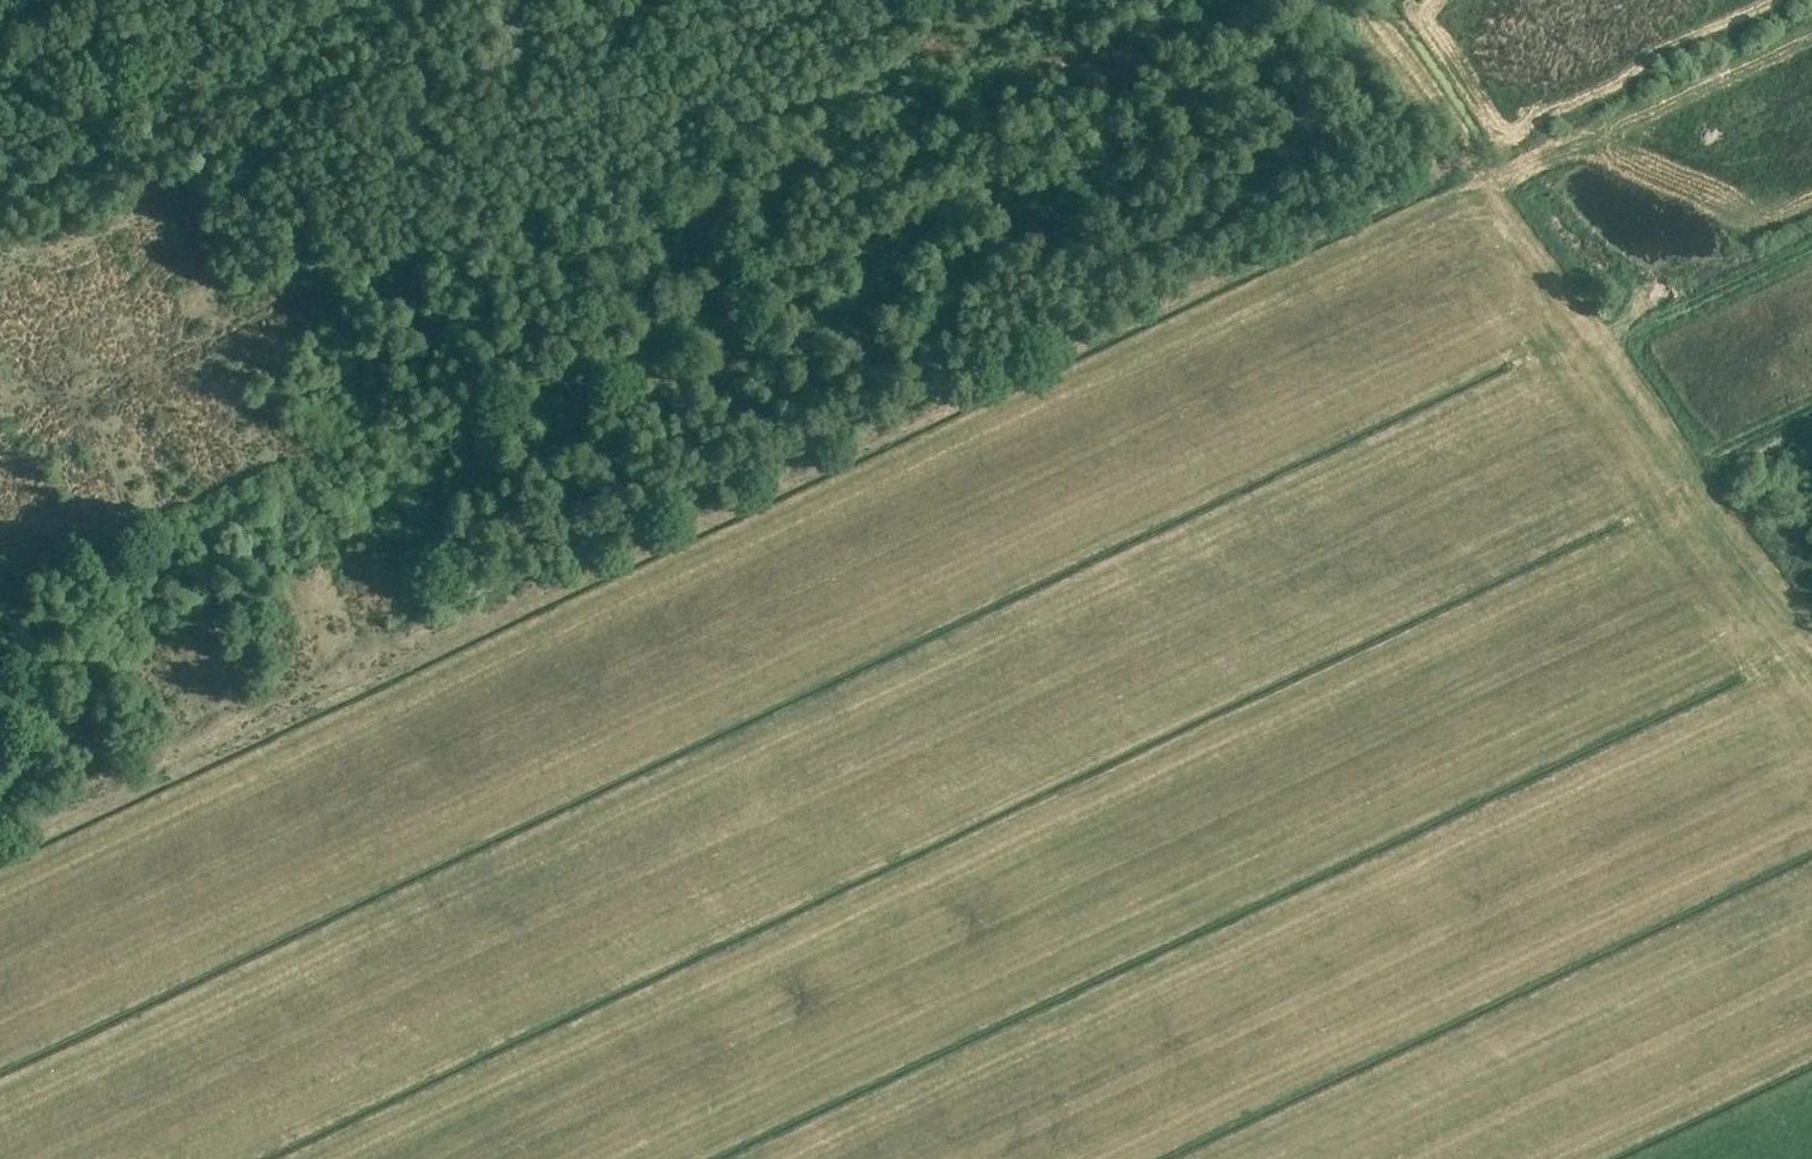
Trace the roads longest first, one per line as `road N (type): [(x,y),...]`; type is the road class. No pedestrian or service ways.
road 1 (track): [(1346,0),(1811,624)]

